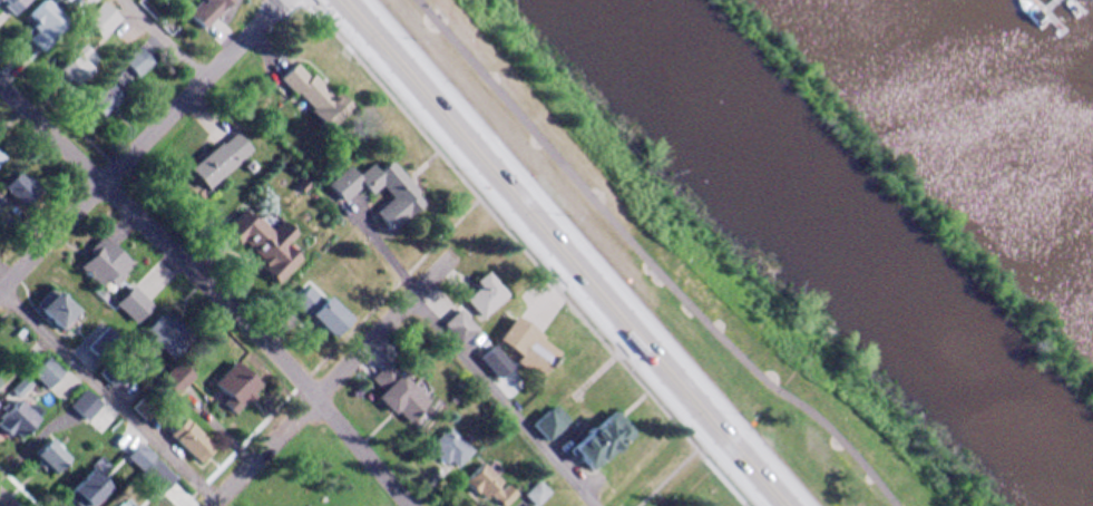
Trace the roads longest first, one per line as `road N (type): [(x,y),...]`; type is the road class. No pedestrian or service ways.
road 1 (trunk): [(321,0),(774,505)]
road 2 (trunk): [(805,505),(362,0)]
road 3 (residential): [(0,87),(316,392),(413,505)]
road 4 (residential): [(279,0),(0,292)]
road 5 (residential): [(451,253),(210,505)]

